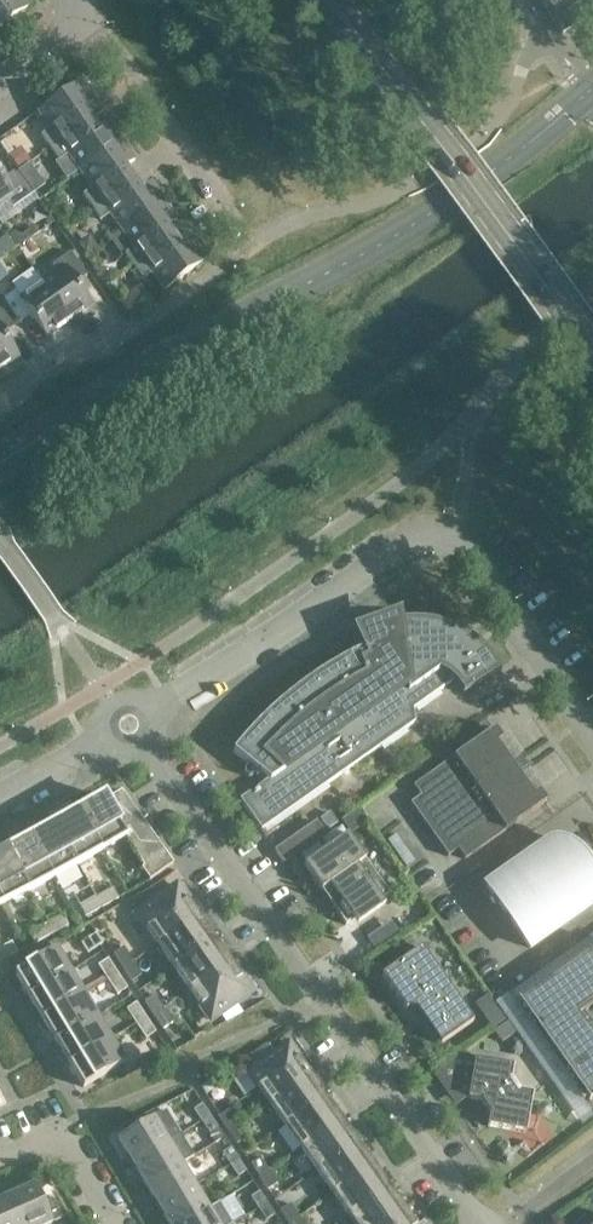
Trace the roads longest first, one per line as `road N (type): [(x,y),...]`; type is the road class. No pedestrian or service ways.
road 1 (residential): [(592,732),(449,533),(409,547),(128,726)]
road 2 (residential): [(475,1223),(128,726)]
road 3 (secondary): [(592,349),(344,13)]
road 4 (residential): [(238,230),(90,18)]
road 5 (residential): [(128,726),(0,789)]
road 6 (residential): [(109,323),(0,399)]

